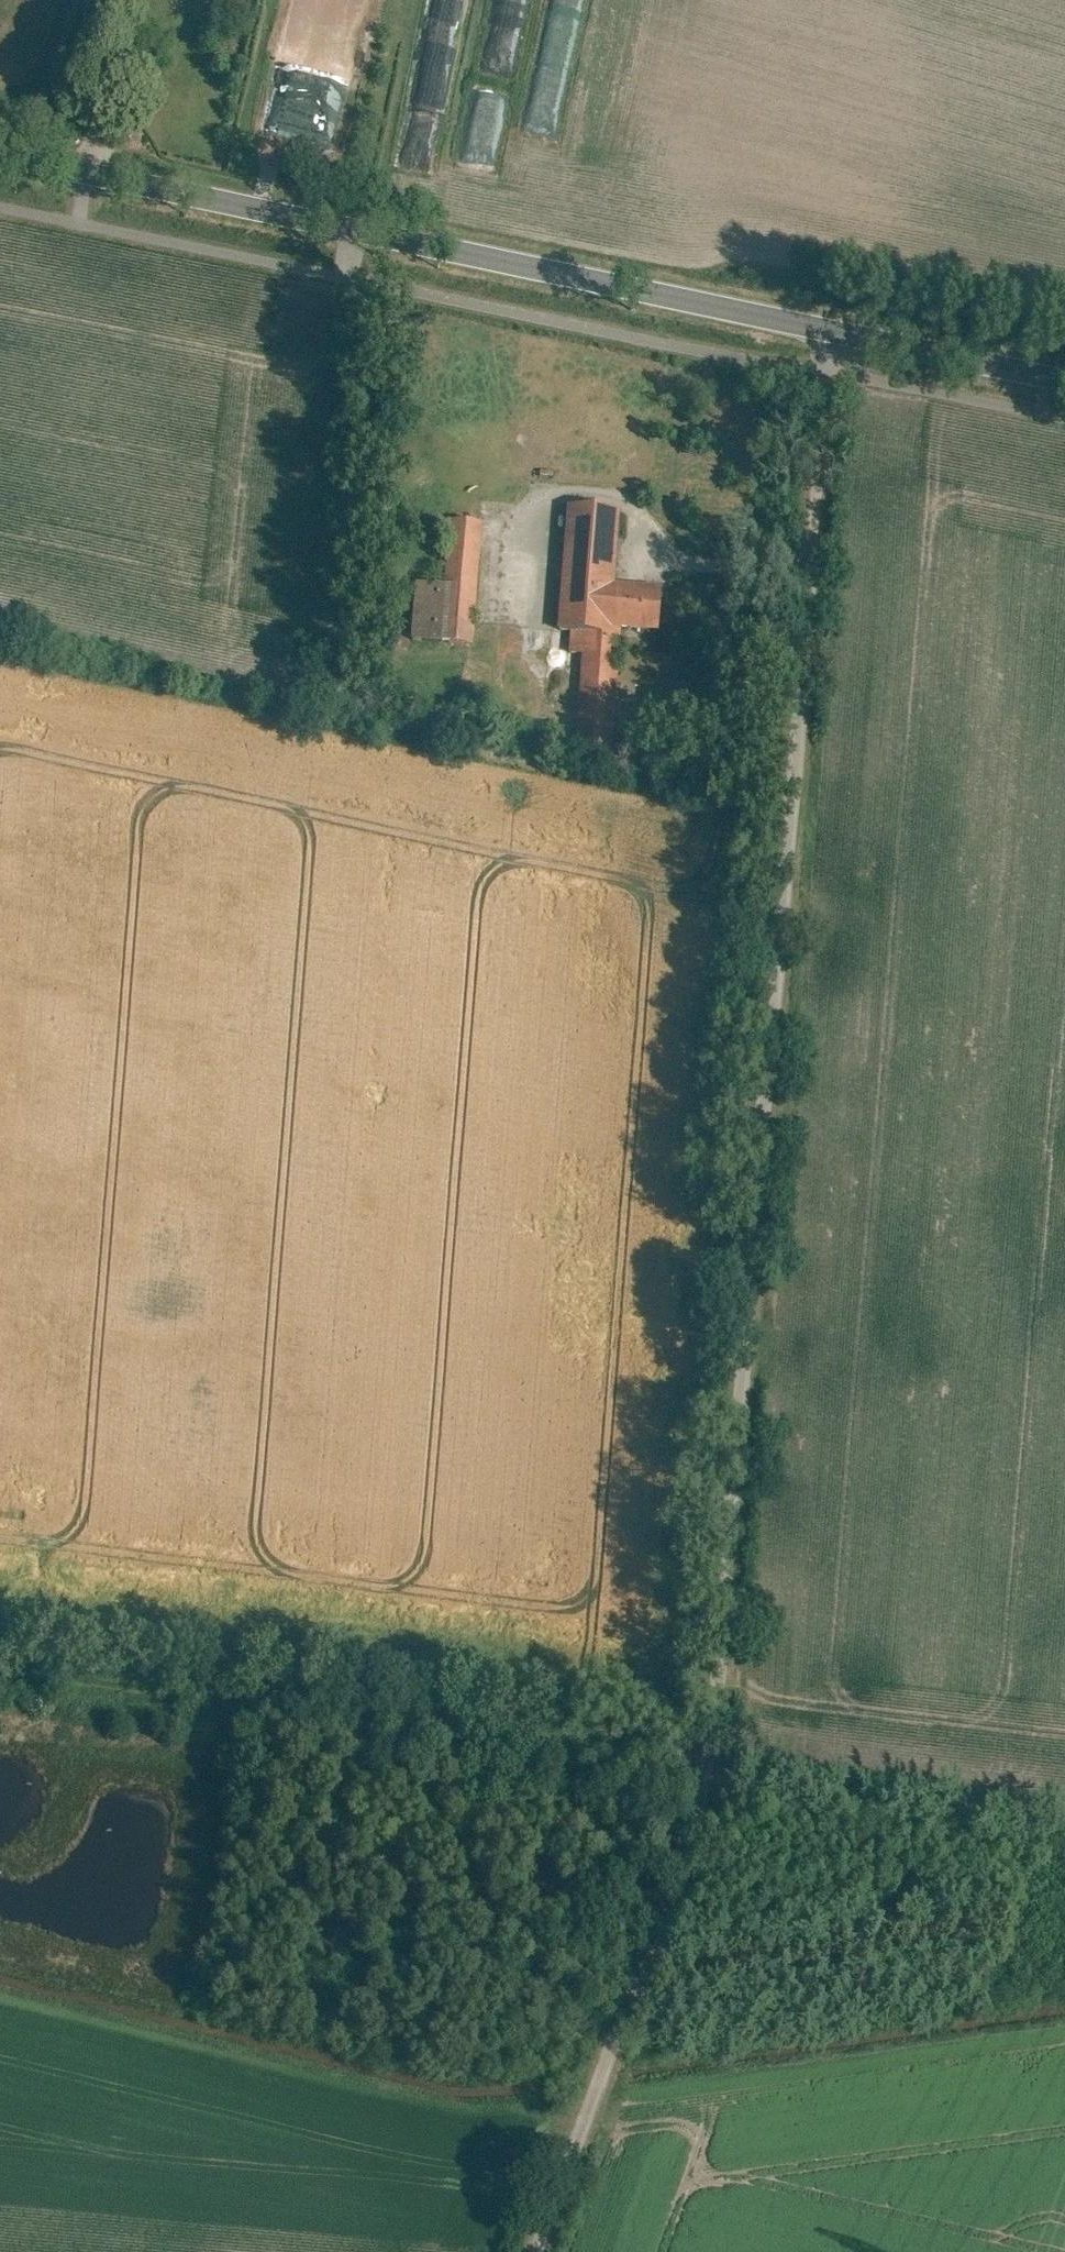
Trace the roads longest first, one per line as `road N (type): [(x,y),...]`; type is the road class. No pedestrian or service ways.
road 1 (track): [(824,325),(706,1772),(532,2251)]
road 2 (tertiary): [(0,153),(1064,375)]
road 3 (track): [(707,1753),(515,1722),(0,1665)]

